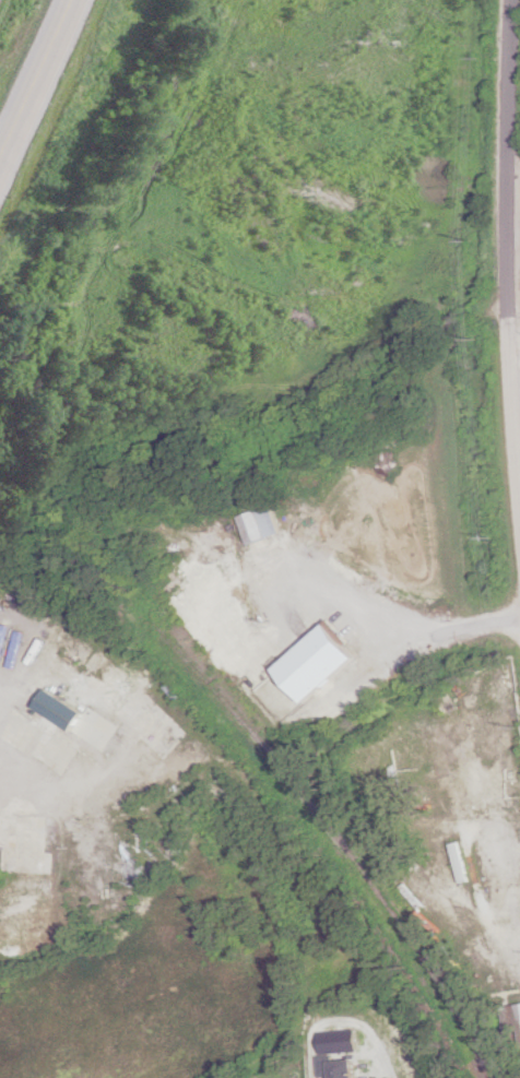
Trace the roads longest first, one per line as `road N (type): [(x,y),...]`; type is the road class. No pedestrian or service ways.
road 1 (residential): [(519,504),(505,216),(509,0)]
road 2 (trunk): [(0,149),(70,0)]

